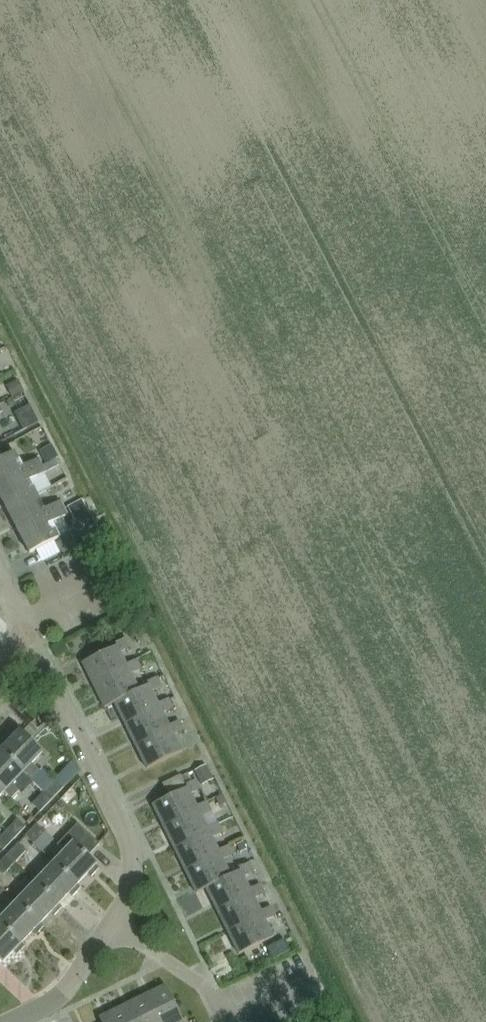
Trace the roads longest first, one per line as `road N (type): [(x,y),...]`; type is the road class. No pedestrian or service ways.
road 1 (residential): [(19,1021),(49,1007),(114,925),(131,877),(128,835),(25,628)]

